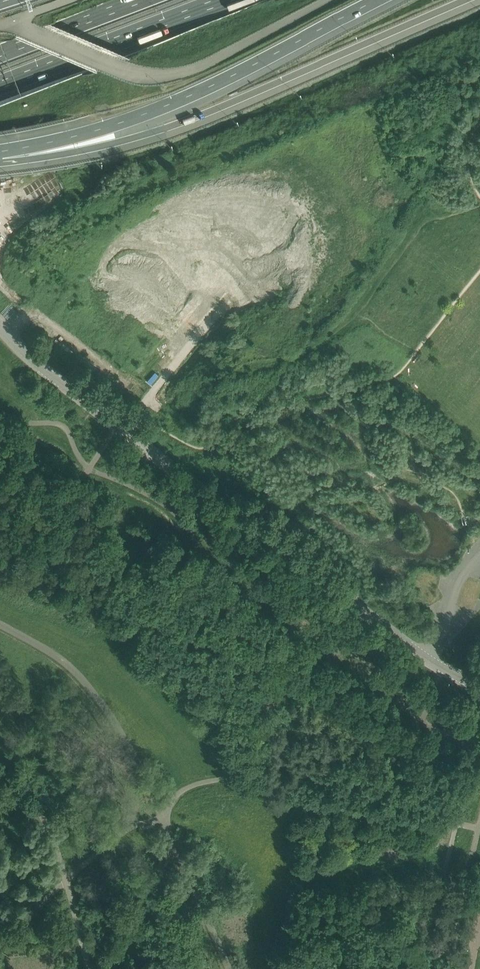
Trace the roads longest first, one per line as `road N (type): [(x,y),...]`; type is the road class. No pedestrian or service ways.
road 1 (unclassified): [(479,687),(251,528),(62,384),(0,326)]
road 2 (motorway): [(0,151),(75,150),(163,128),(468,0)]
road 3 (motorway): [(0,151),(145,113),(379,0)]
road 4 (motorway): [(0,94),(237,0)]
road 5 (motorway): [(155,0),(0,62)]

